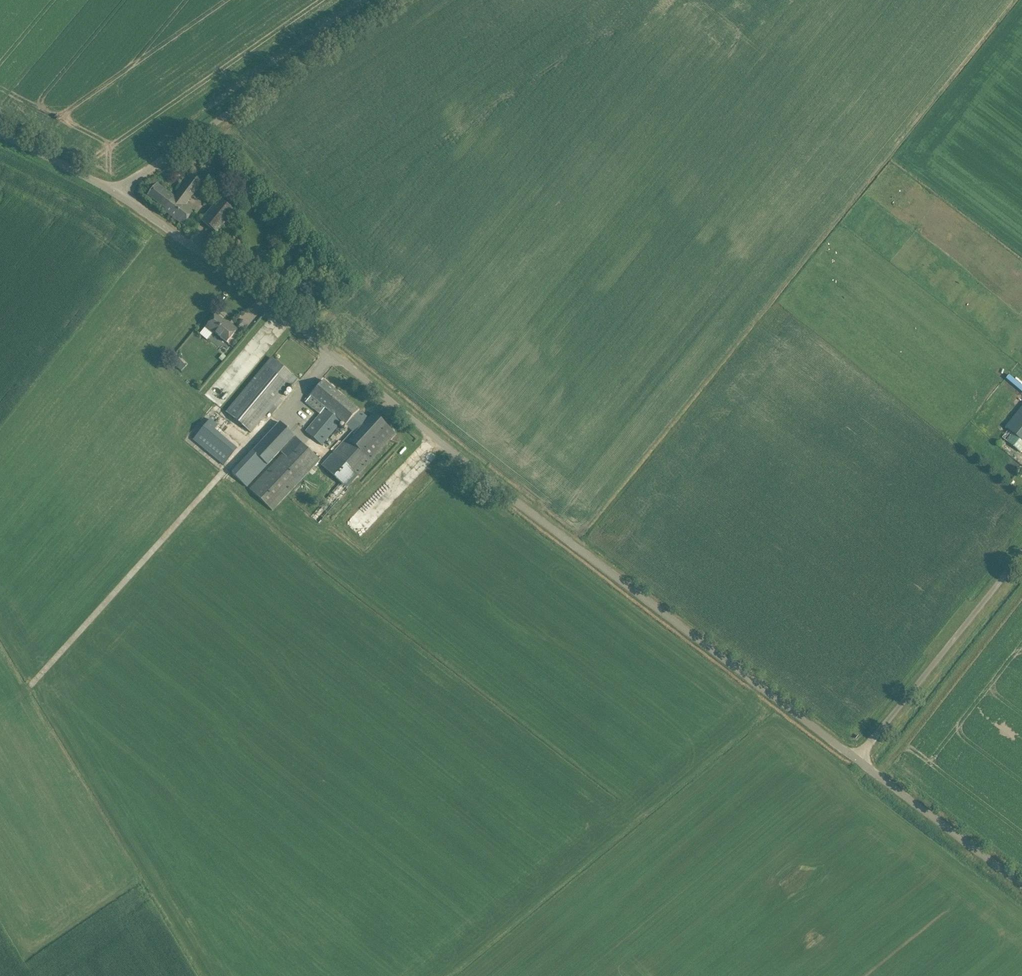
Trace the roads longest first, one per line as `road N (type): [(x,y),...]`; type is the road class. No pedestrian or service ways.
road 1 (unclassified): [(1021,885),(115,193)]
road 2 (unclassified): [(115,193),(391,0)]
road 3 (track): [(38,682),(236,460)]
road 4 (unclassified): [(115,193),(0,133)]

